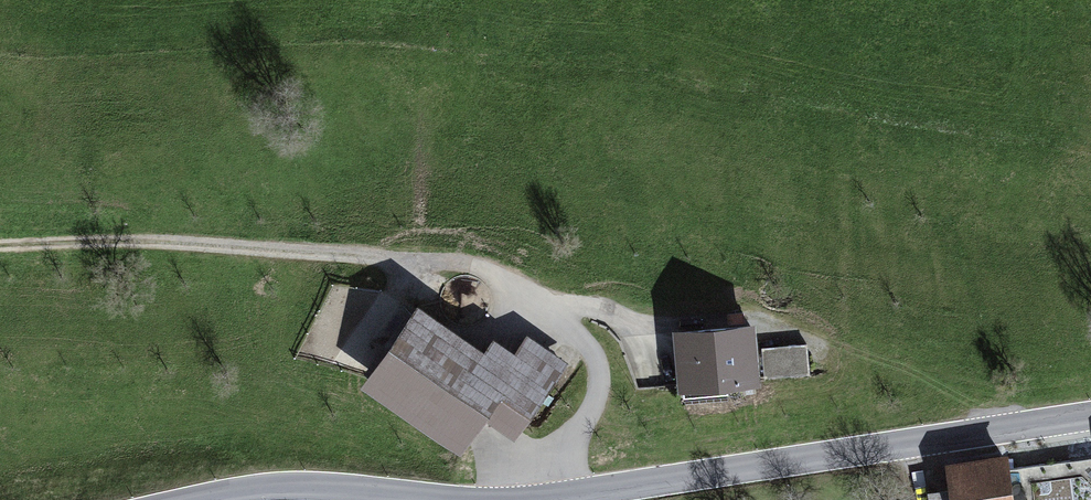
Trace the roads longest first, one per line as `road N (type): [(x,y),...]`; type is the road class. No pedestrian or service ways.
road 1 (track): [(0,246),(91,244),(483,275),(599,352),(603,378),(590,418),(538,458),(518,499)]
road 2 (tertiary): [(560,499),(1090,420)]
road 3 (track): [(534,305),(625,320),(739,365),(809,379),(950,377),(974,387),(1001,434)]
road 4 (tertiary): [(220,499),(320,490),(409,499)]

